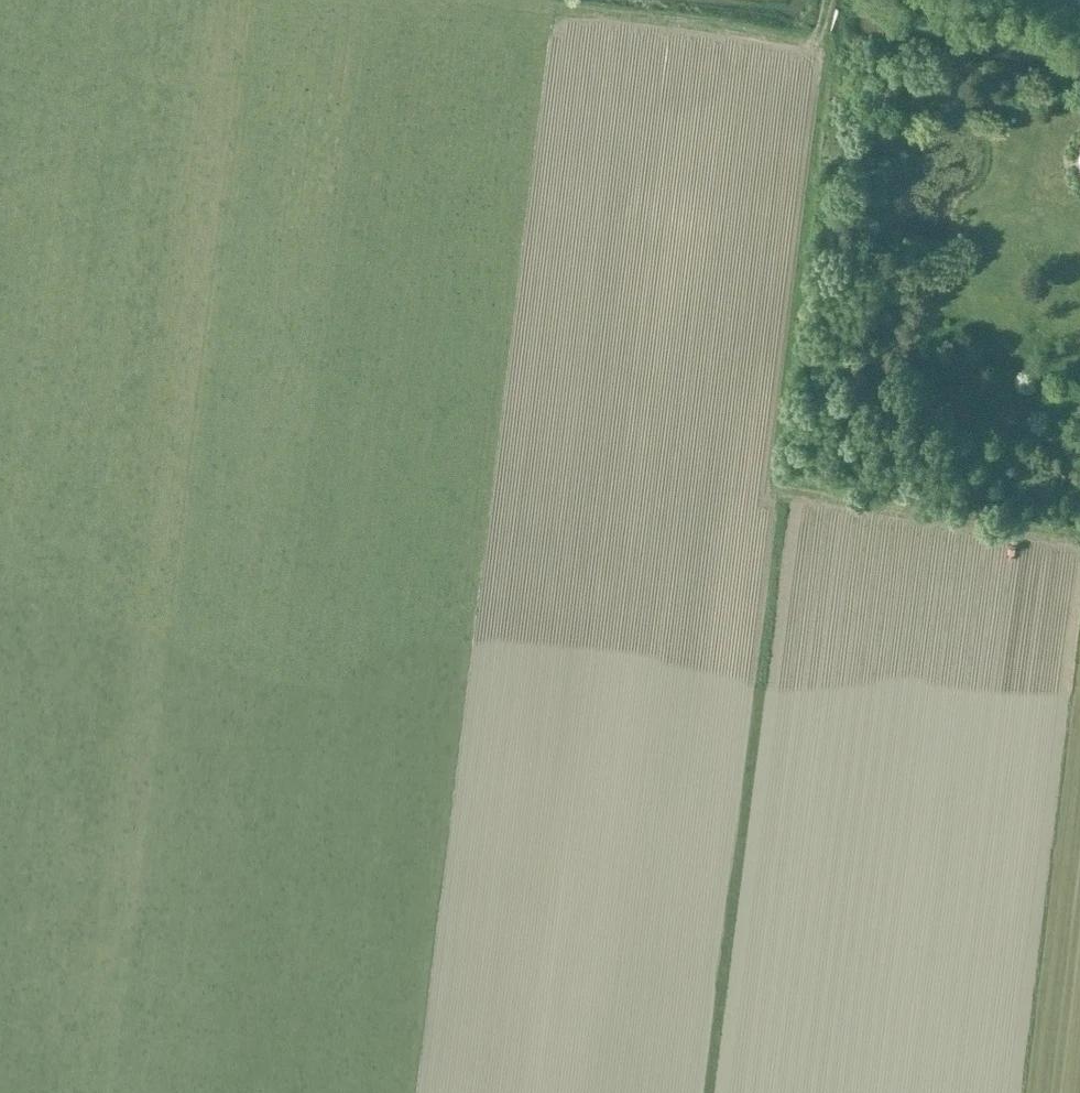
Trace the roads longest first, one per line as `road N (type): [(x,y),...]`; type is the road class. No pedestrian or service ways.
road 1 (track): [(828,5),(1079,56)]

